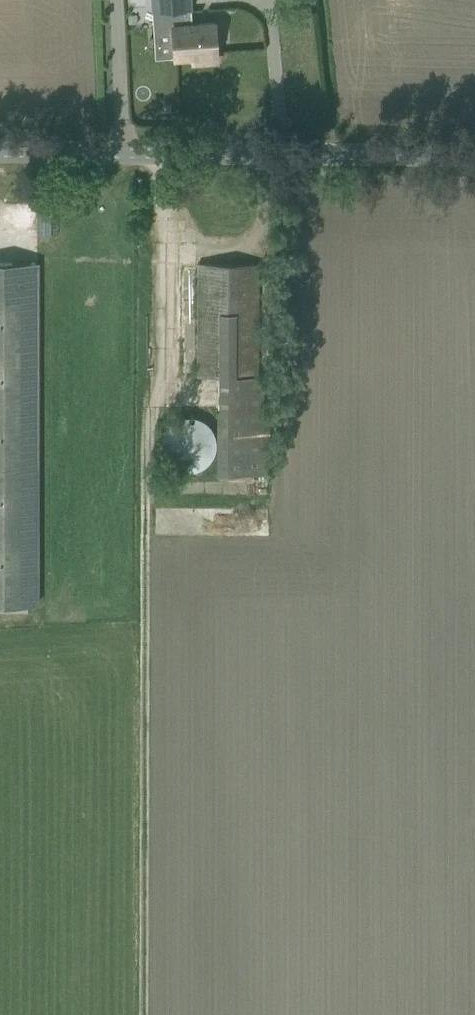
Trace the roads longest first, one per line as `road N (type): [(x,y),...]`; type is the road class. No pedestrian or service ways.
road 1 (tertiary): [(474,155),(0,151)]

